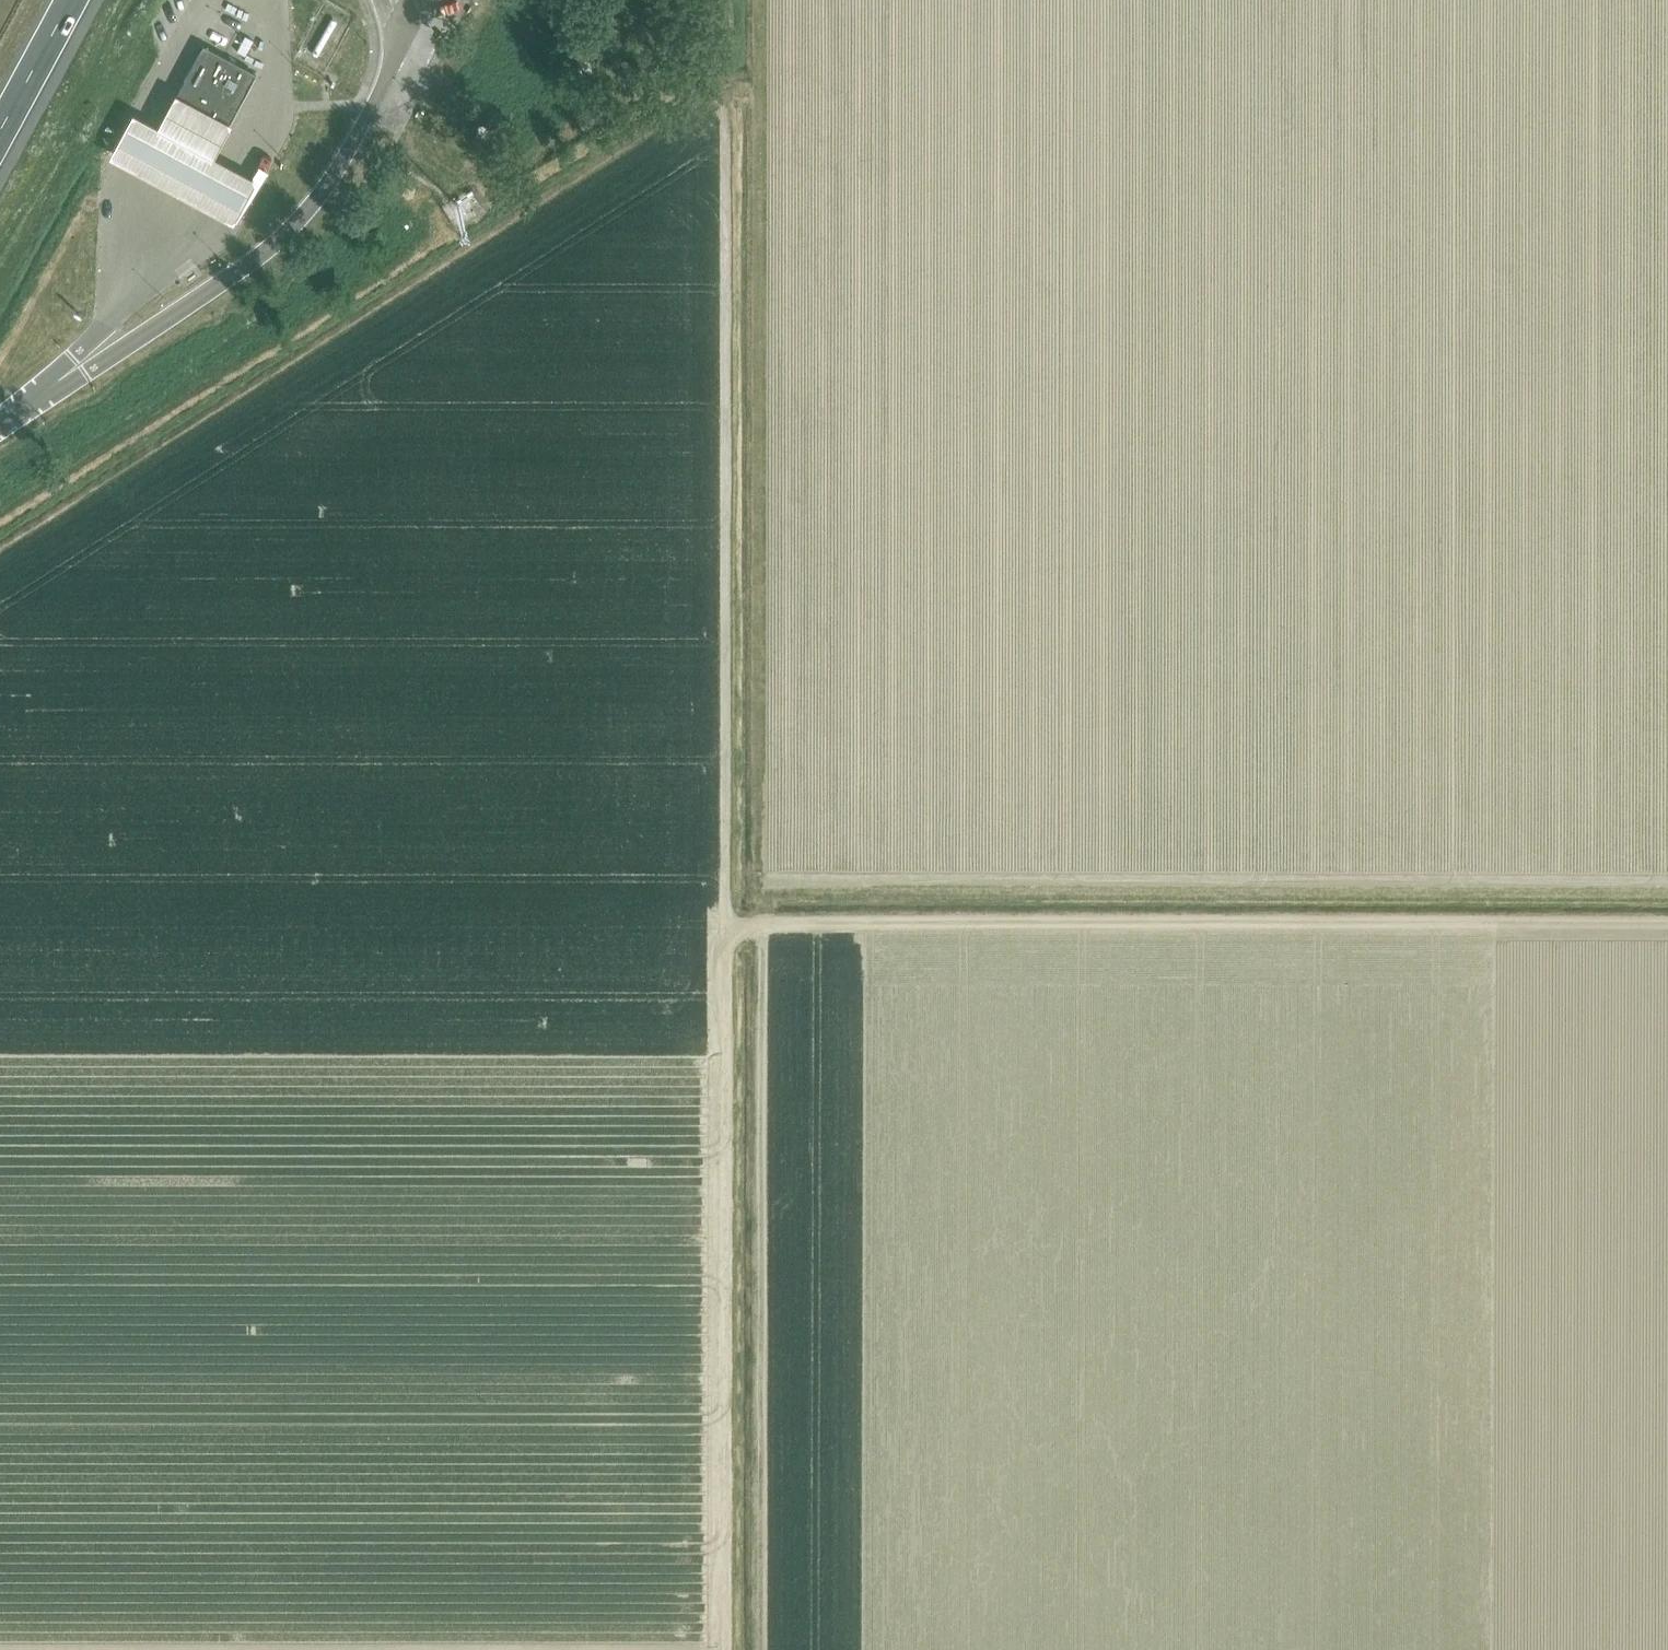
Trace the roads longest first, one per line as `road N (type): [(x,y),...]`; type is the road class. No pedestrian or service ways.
road 1 (motorway): [(0,126),(68,0)]

